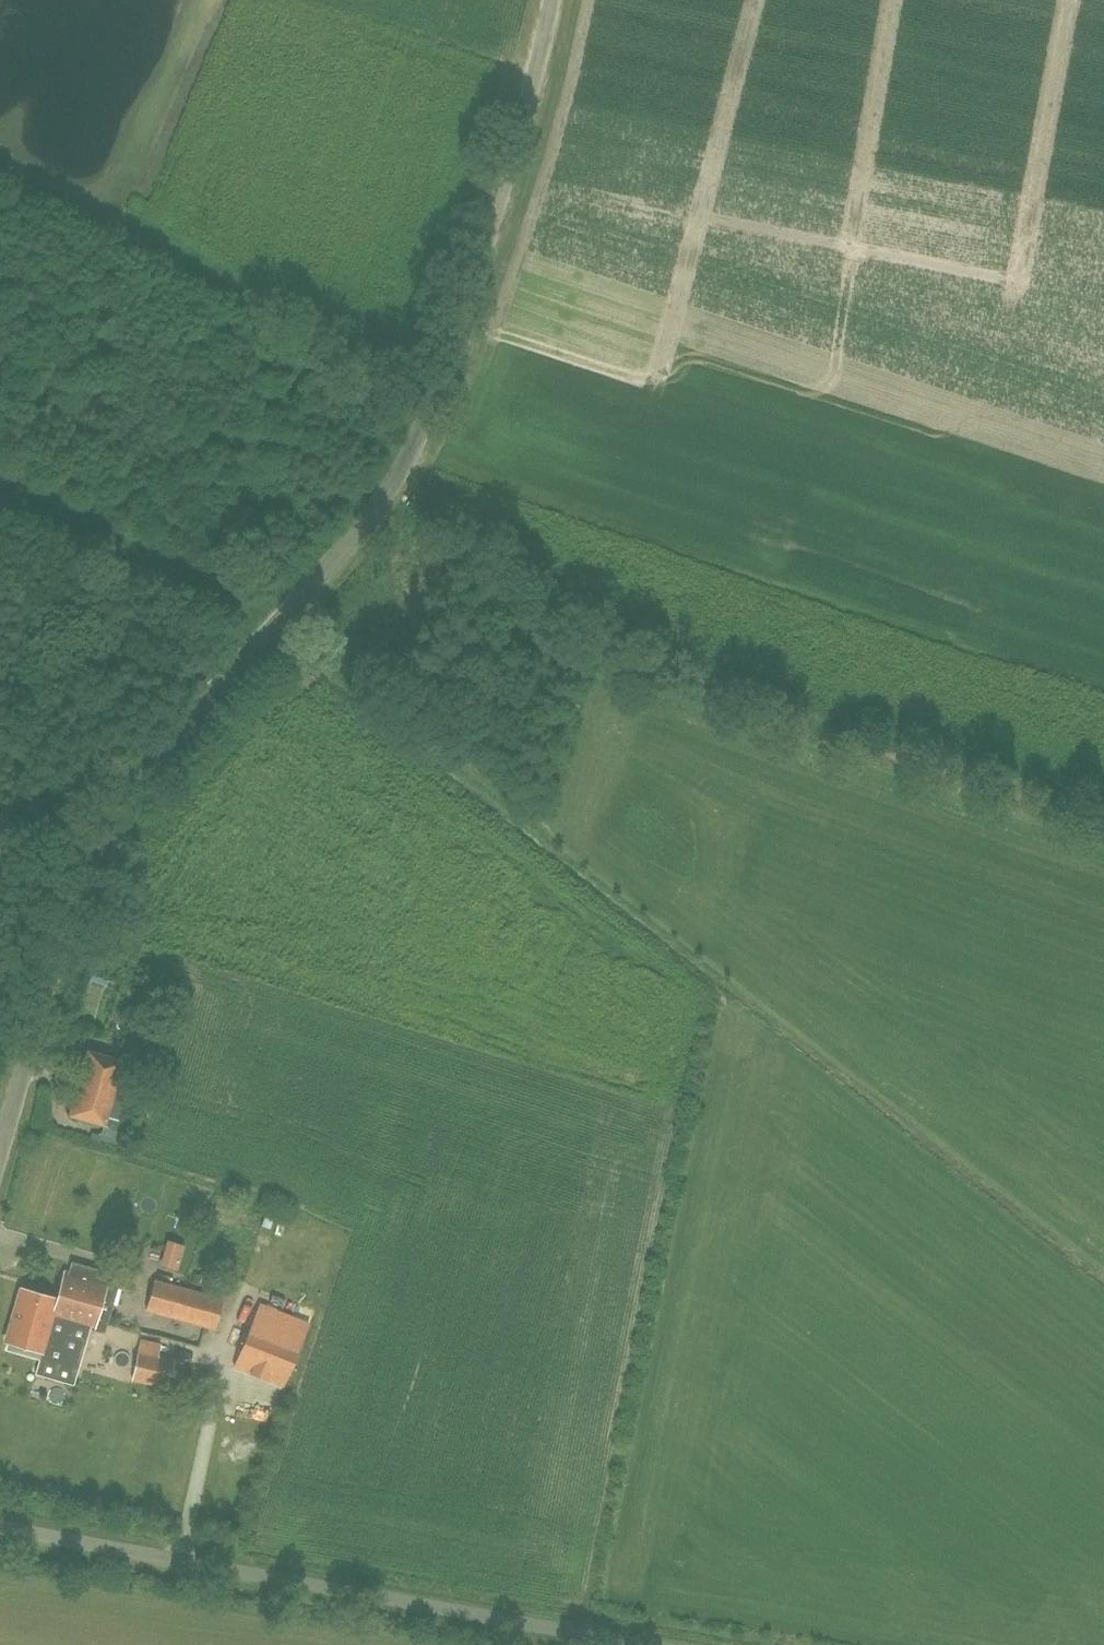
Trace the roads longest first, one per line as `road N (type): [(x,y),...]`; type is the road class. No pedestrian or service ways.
road 1 (unclassified): [(0,1156),(102,829),(264,641),(397,461),(460,328),(544,0)]
road 2 (unclassified): [(576,1644),(0,1529)]

